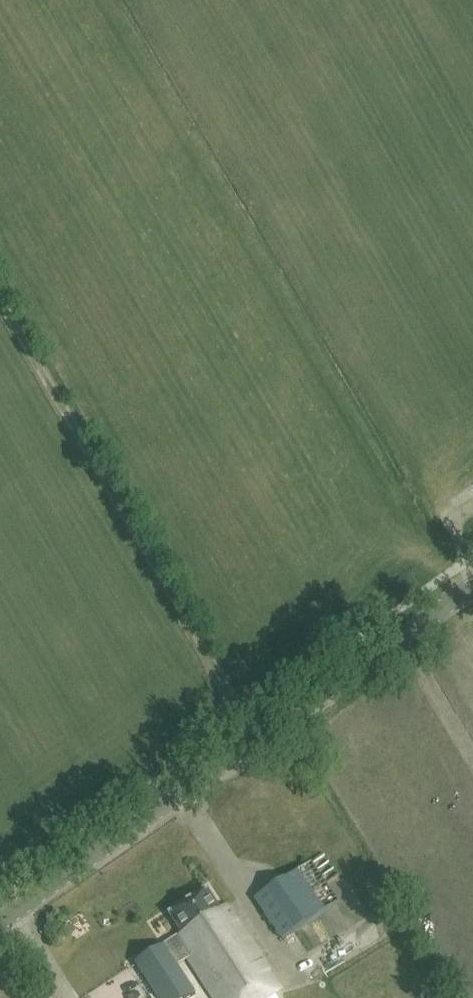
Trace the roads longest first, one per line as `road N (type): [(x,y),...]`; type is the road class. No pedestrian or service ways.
road 1 (tertiary): [(0,921),(472,584)]

